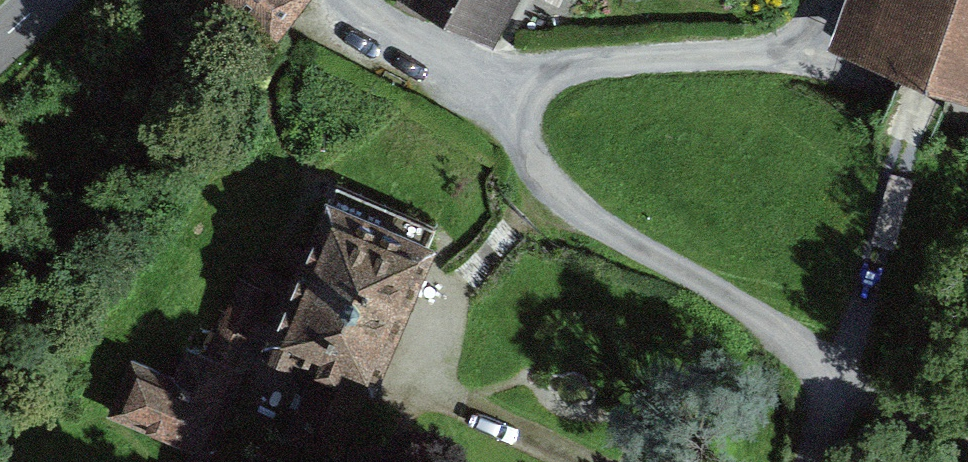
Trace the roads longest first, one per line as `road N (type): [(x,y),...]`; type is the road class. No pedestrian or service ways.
road 1 (track): [(903,140),(840,376),(806,461)]
road 2 (track): [(967,426),(840,376)]

